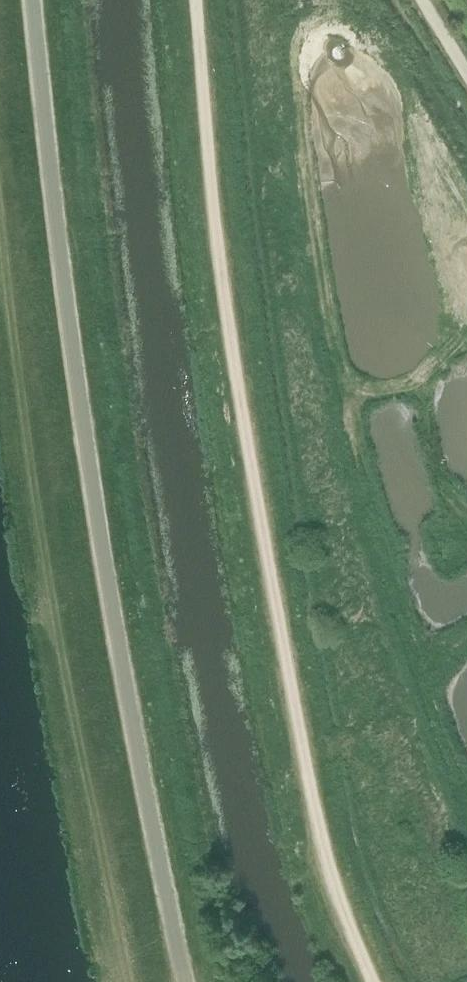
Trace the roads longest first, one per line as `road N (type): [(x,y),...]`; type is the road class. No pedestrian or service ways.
road 1 (track): [(366,981),(284,648),(219,247),(194,0)]
road 2 (unclassified): [(186,981),(98,552),(55,263),(32,0)]

